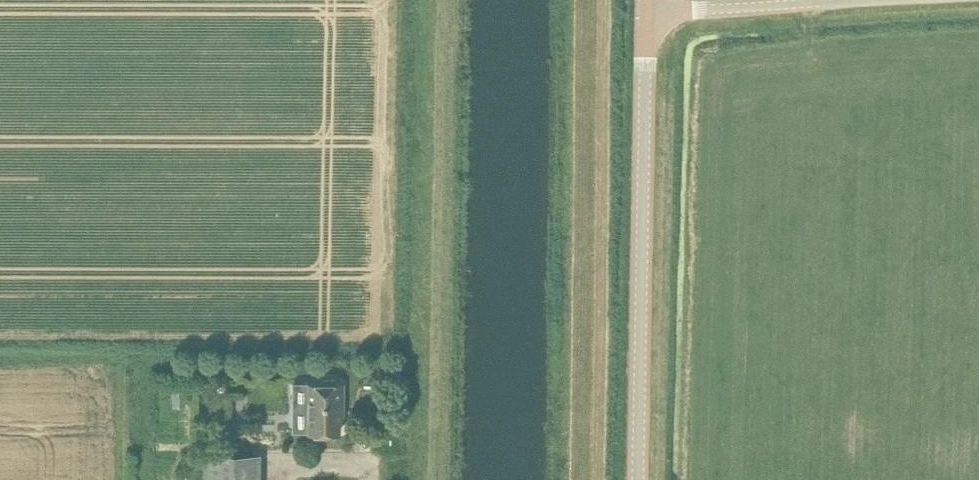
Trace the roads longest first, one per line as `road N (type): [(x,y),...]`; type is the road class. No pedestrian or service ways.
road 1 (tertiary): [(637,479),(645,12)]
road 2 (unclassified): [(863,0),(645,12)]

